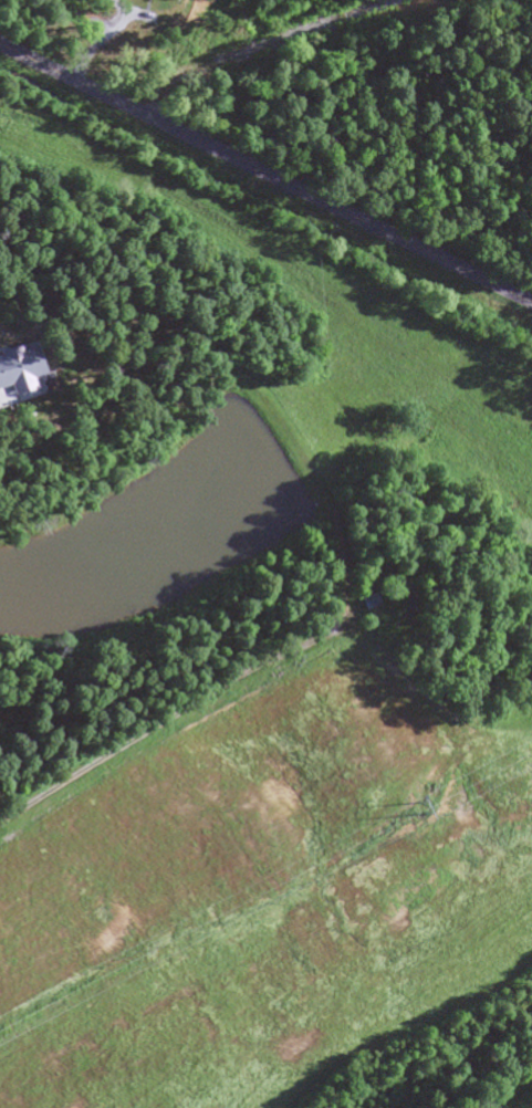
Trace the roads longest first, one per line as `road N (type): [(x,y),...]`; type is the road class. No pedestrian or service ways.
road 1 (secondary): [(531,304),(0,46)]

